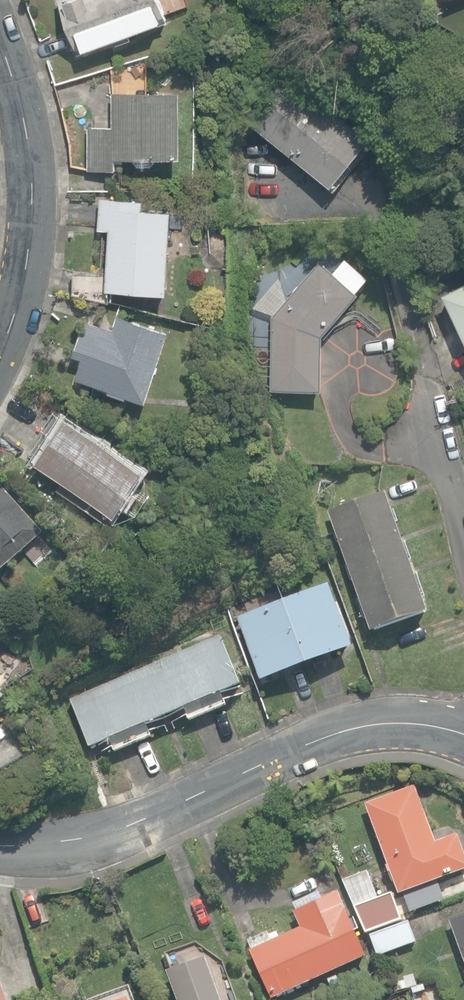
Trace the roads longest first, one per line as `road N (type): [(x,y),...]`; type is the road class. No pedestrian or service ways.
road 1 (residential): [(0,849),(111,831),(359,727),(463,733)]
road 2 (residential): [(0,58),(30,165),(22,285),(0,348)]
road 3 (residential): [(430,408),(463,526)]

